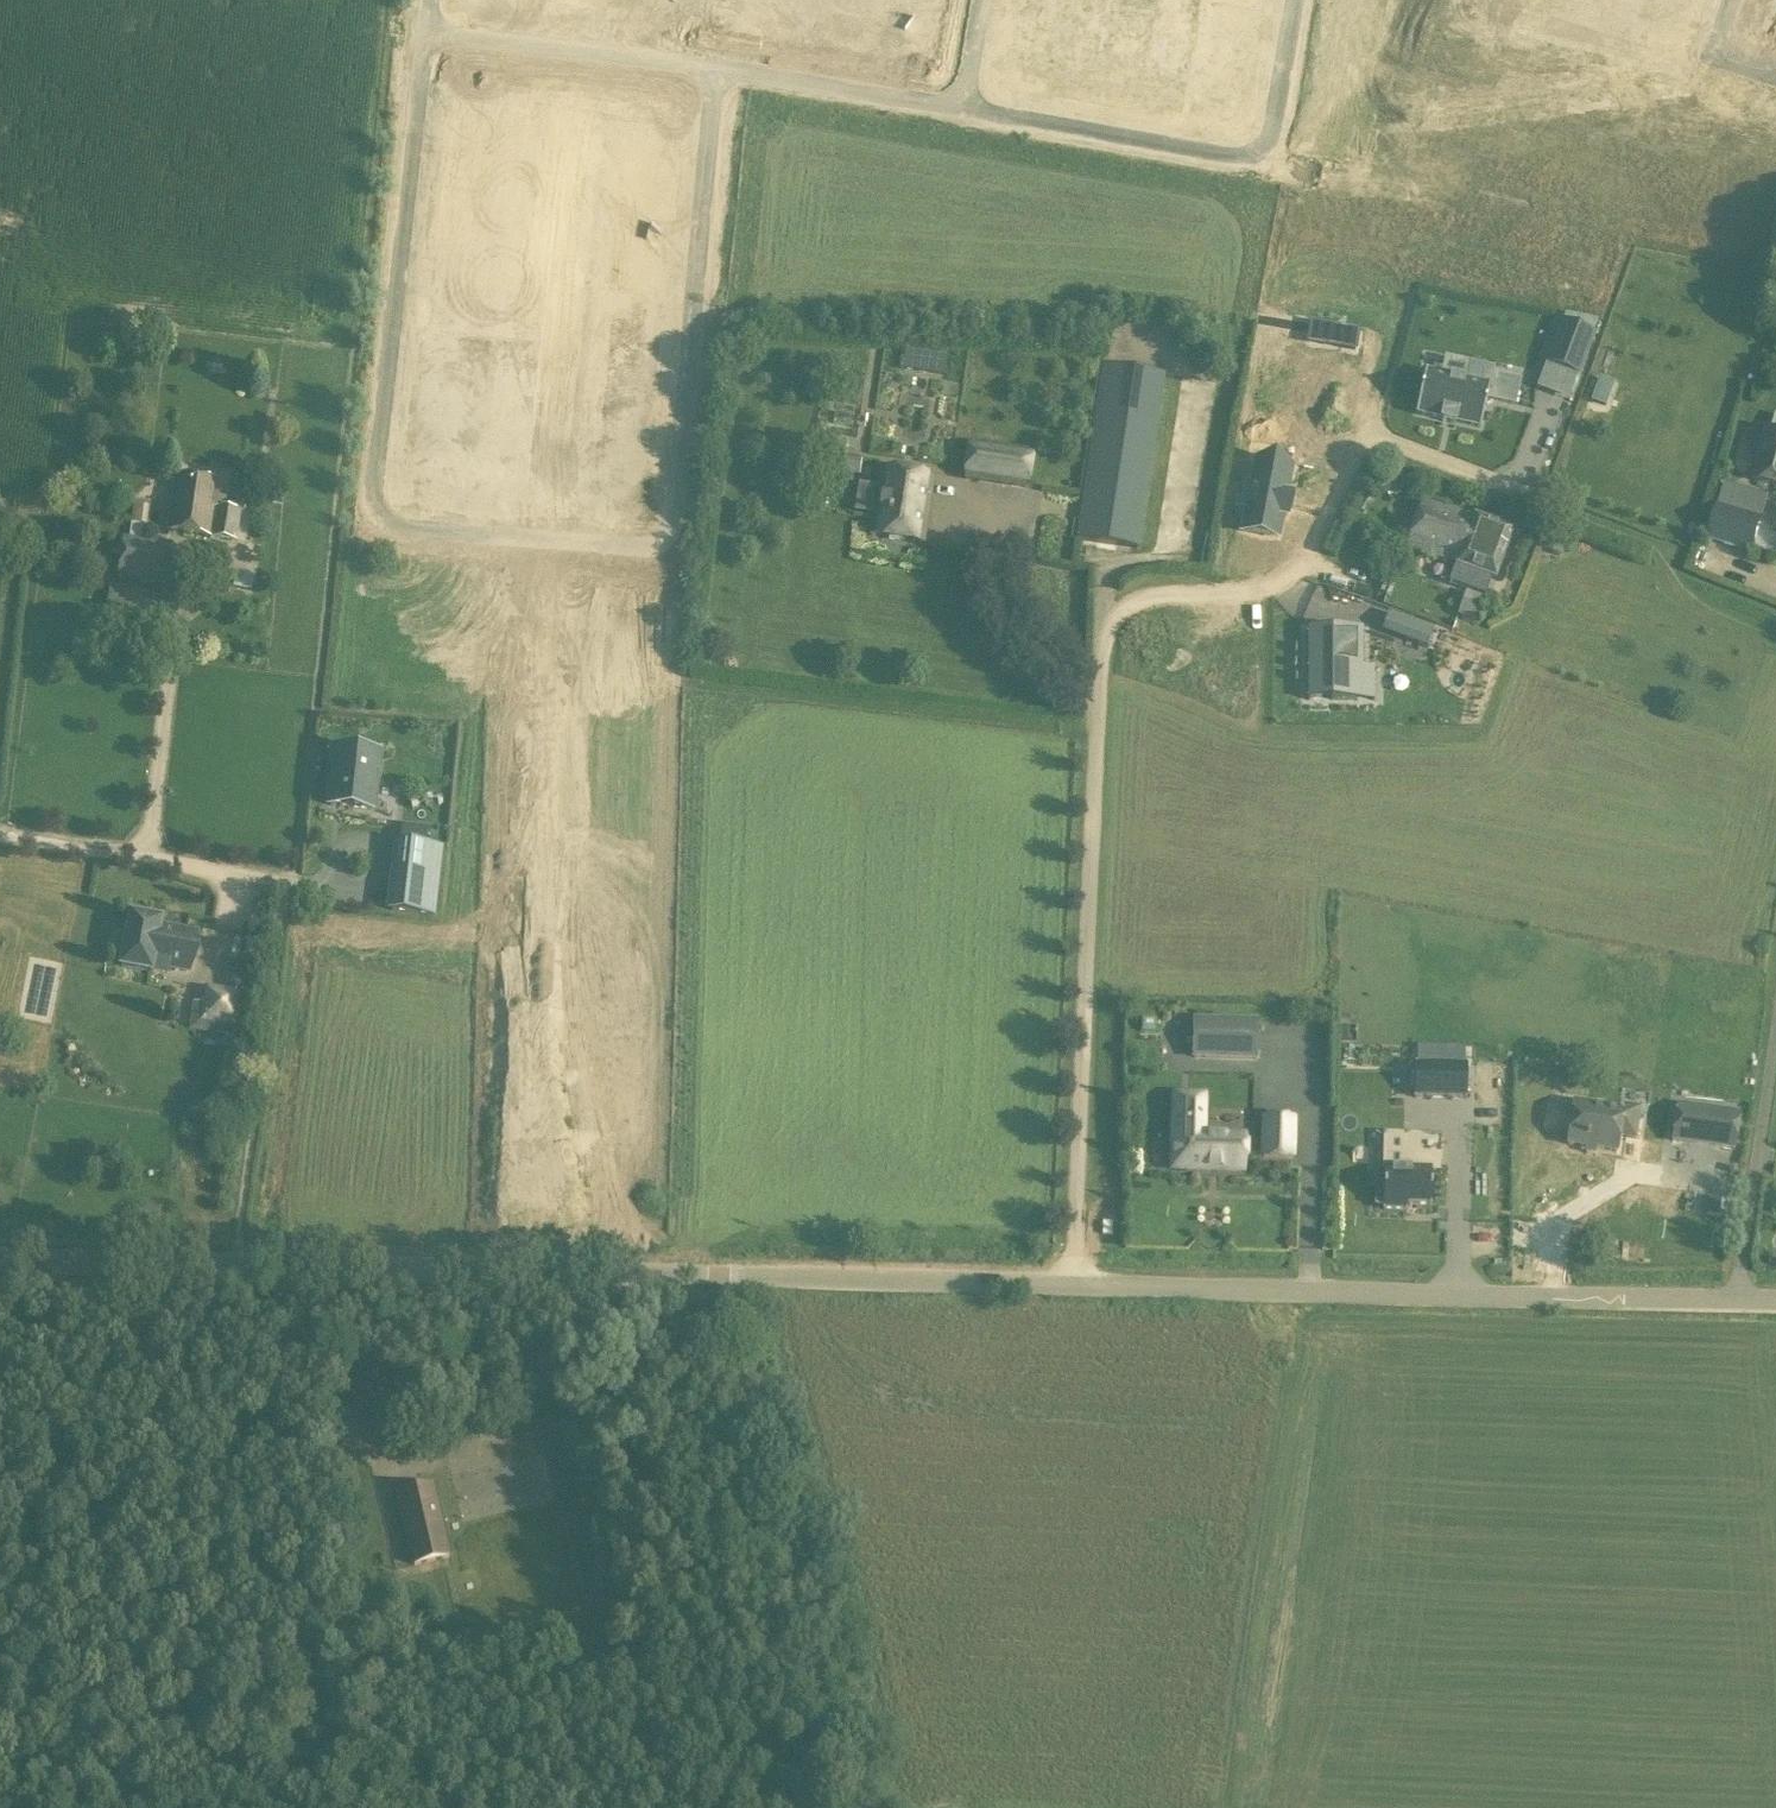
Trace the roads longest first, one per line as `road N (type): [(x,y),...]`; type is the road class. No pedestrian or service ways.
road 1 (residential): [(429,30),(372,494),(398,528),(646,549),(675,525),(716,68)]
road 2 (unclassified): [(1073,1284),(0,1258)]
road 3 (unclassified): [(1073,1284),(1104,636),(1117,611),(1143,596),(1266,591),(1306,569)]
road 4 (unclassified): [(1734,1300),(1073,1284)]
road 5 (residential): [(962,106),(1241,157),(1272,137),(1294,0)]
road 6 (residential): [(429,30),(716,68)]
road 7 (unclassified): [(1734,1300),(1775,1014)]
road 8 (residential): [(716,68),(962,106)]
road 9 (residential): [(1732,0),(1713,57),(1775,77)]

